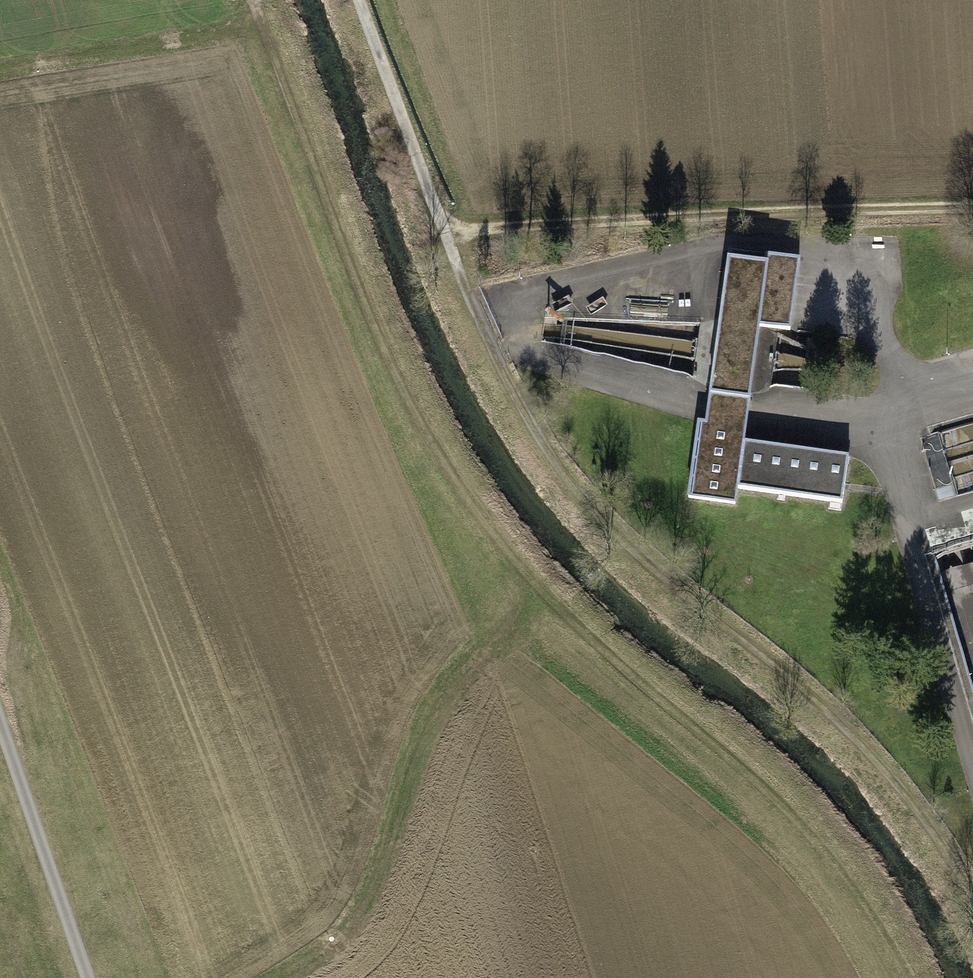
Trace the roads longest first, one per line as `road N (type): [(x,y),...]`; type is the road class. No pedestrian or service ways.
road 1 (track): [(972,915),(945,851),(849,725),(633,547),(534,423),(486,329),(364,0)]
road 2 (track): [(265,22),(384,357),(462,488),(535,582)]
road 3 (track): [(486,329),(558,287),(738,249),(852,263),(885,381),(972,359)]
road 4 (track): [(535,582),(779,801),(913,977)]
road 5 (track): [(972,211),(451,231)]
road 6 (track): [(535,582),(441,681),(412,729),(376,874),(251,977)]
road 7 (track): [(972,732),(885,381)]
road 8 (track): [(0,66),(265,22),(257,0)]
road 9 (unclassified): [(0,722),(88,977)]

